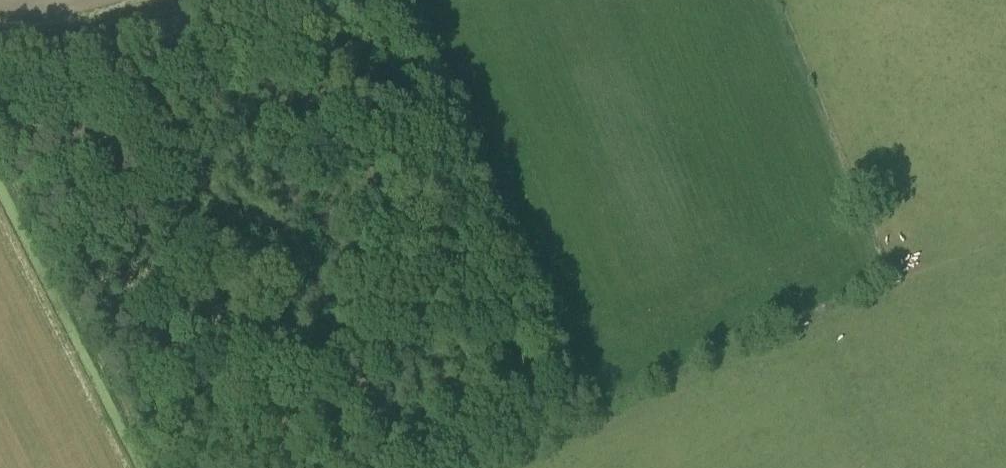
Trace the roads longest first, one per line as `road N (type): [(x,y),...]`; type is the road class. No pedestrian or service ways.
road 1 (unclassified): [(0,54),(40,59),(251,0)]

